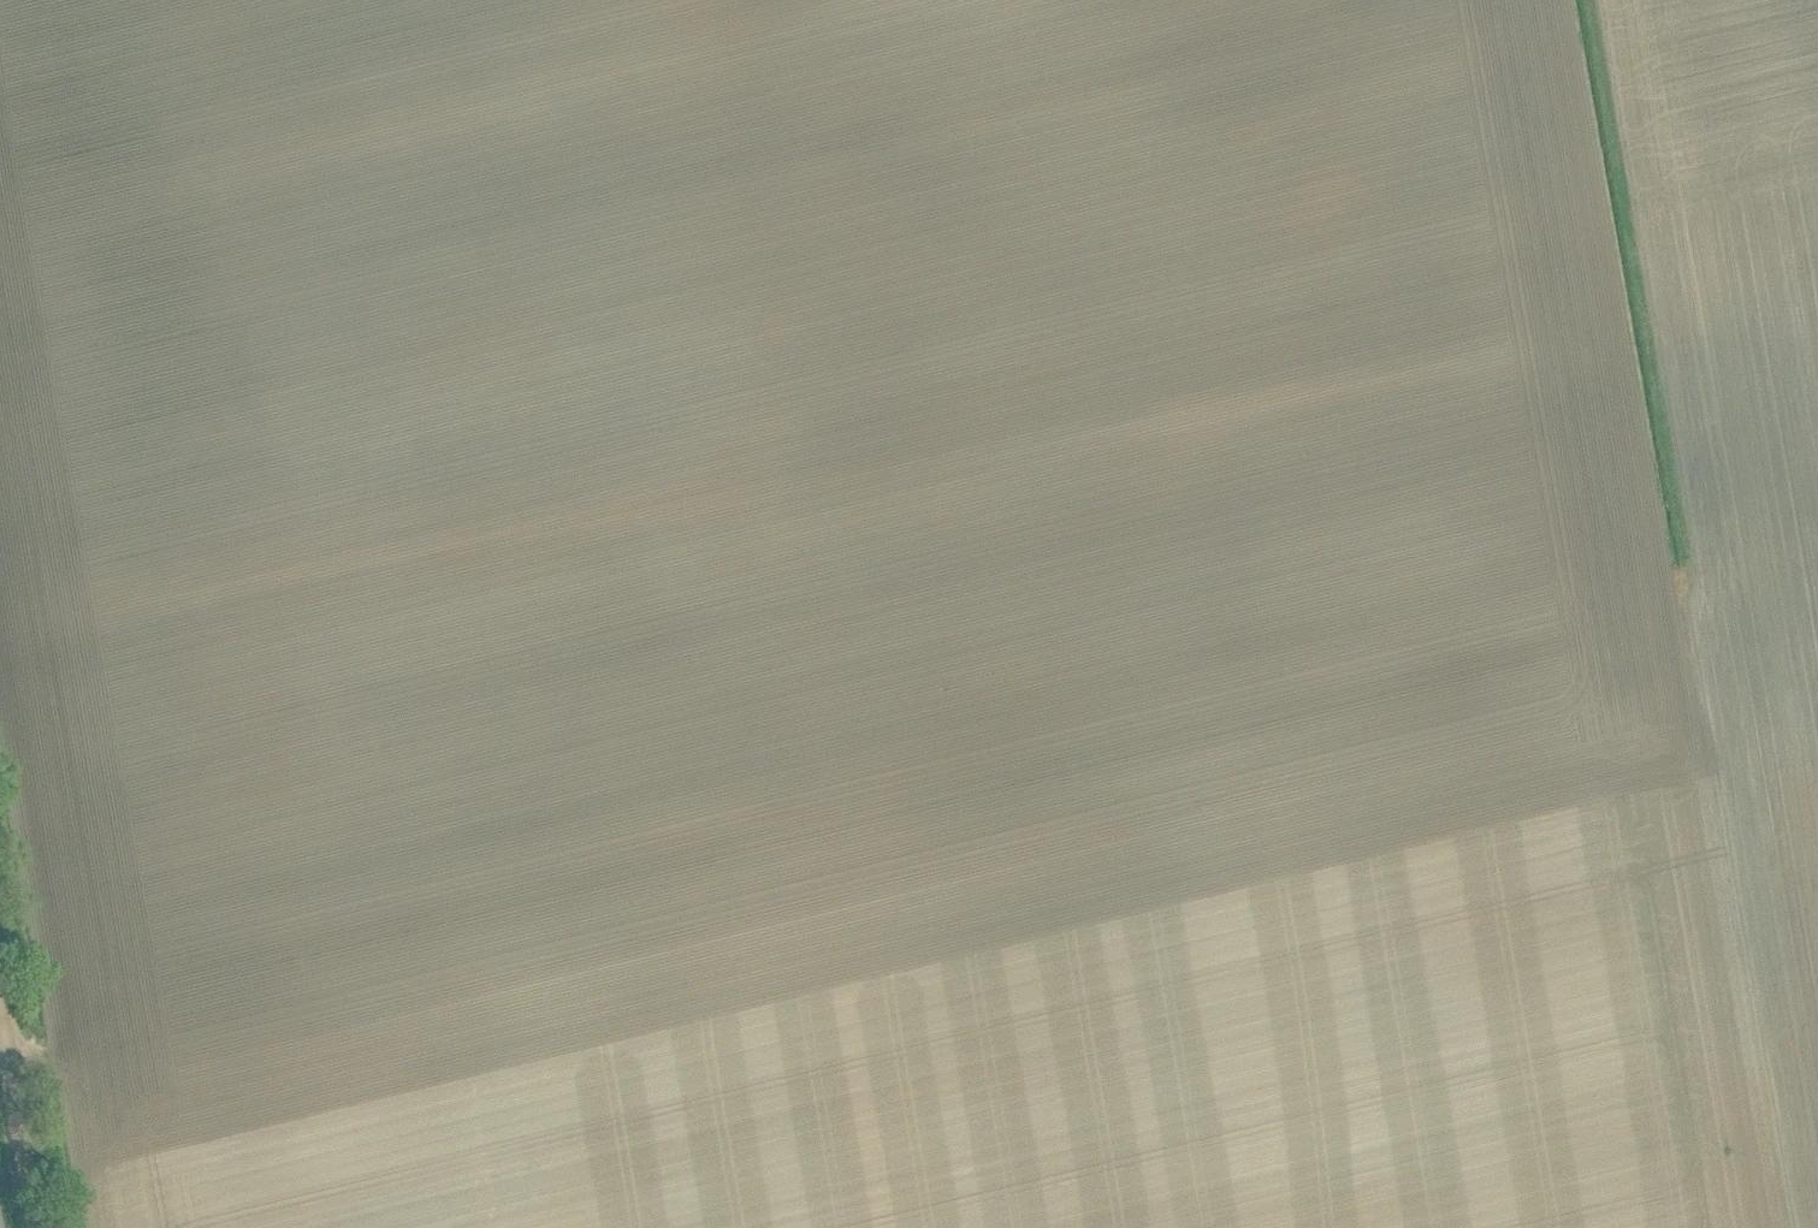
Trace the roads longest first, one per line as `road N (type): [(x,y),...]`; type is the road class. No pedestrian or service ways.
road 1 (track): [(0,1039),(33,1227)]

